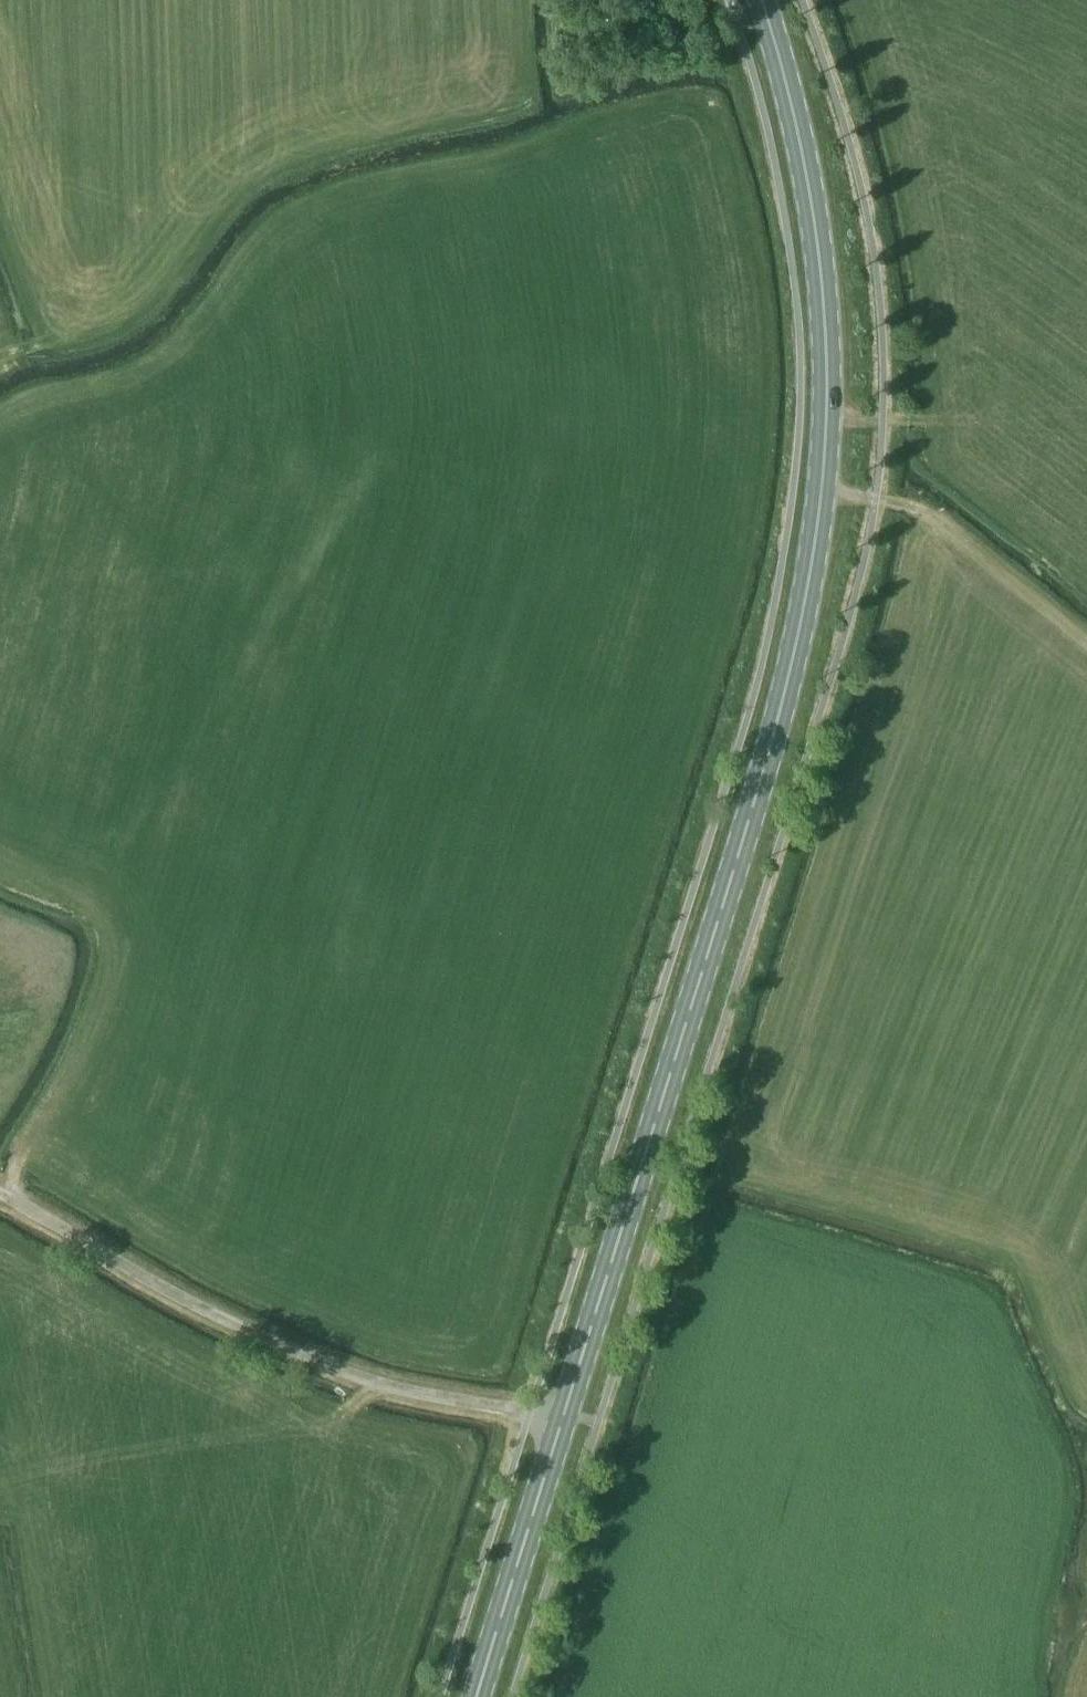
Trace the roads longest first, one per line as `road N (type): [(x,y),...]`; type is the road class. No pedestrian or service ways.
road 1 (primary): [(476,1696),(803,624),(828,428),(823,305),(795,119),(762,0)]

